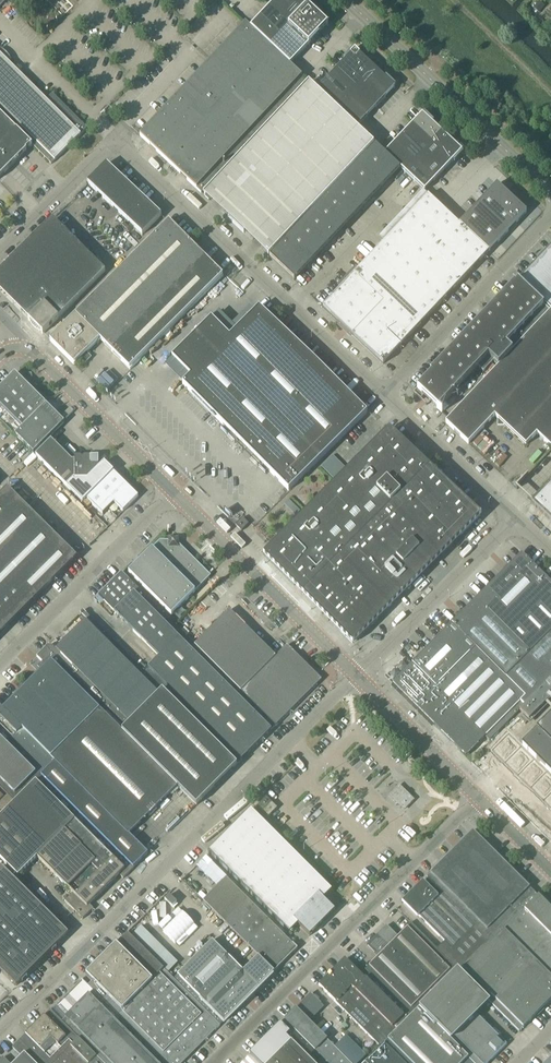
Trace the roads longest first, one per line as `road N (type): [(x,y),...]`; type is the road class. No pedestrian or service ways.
road 1 (unclassified): [(0,1033),(356,677)]
road 2 (unclassified): [(213,1062),(479,798)]
road 3 (unclassified): [(386,396),(115,144)]
road 4 (tertiary): [(550,192),(348,0)]
road 5 (unclassified): [(356,677),(172,494)]
road 6 (unclassified): [(386,396),(550,216)]
road 7 (unclassified): [(0,666),(172,494)]
road 8 (unclassified): [(356,677),(517,519)]
road 9 (unclassified): [(172,494),(30,352),(15,349)]
road 10 (unclassified): [(517,519),(386,396)]
road 11 (unclassified): [(479,798),(356,677)]
road 12 (unclassified): [(0,257),(115,144)]

